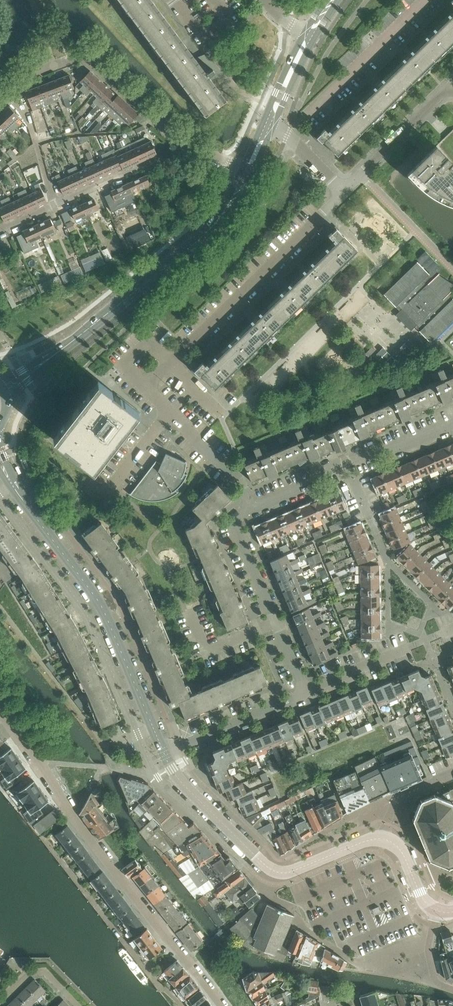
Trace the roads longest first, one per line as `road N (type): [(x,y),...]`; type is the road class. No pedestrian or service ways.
road 1 (residential): [(220,1005),(0,708)]
road 2 (residential): [(170,413),(146,387),(343,191)]
road 3 (tertiary): [(164,754),(109,620),(13,483)]
road 4 (tertiary): [(236,194),(203,236),(48,361)]
road 5 (residential): [(46,840),(185,1005)]
road 6 (residential): [(306,691),(235,521),(250,506)]
road 7 (residential): [(189,146),(82,55),(54,66)]
road 8 (residential): [(304,119),(424,0)]
road 9 (tertiary): [(278,873),(183,784),(164,754)]
road 10 (residential): [(164,754),(306,691)]
road 11 (residential): [(452,88),(343,191)]
road 12 (residential): [(54,207),(189,146)]
road 13 (residential): [(170,413),(233,473),(250,506)]

